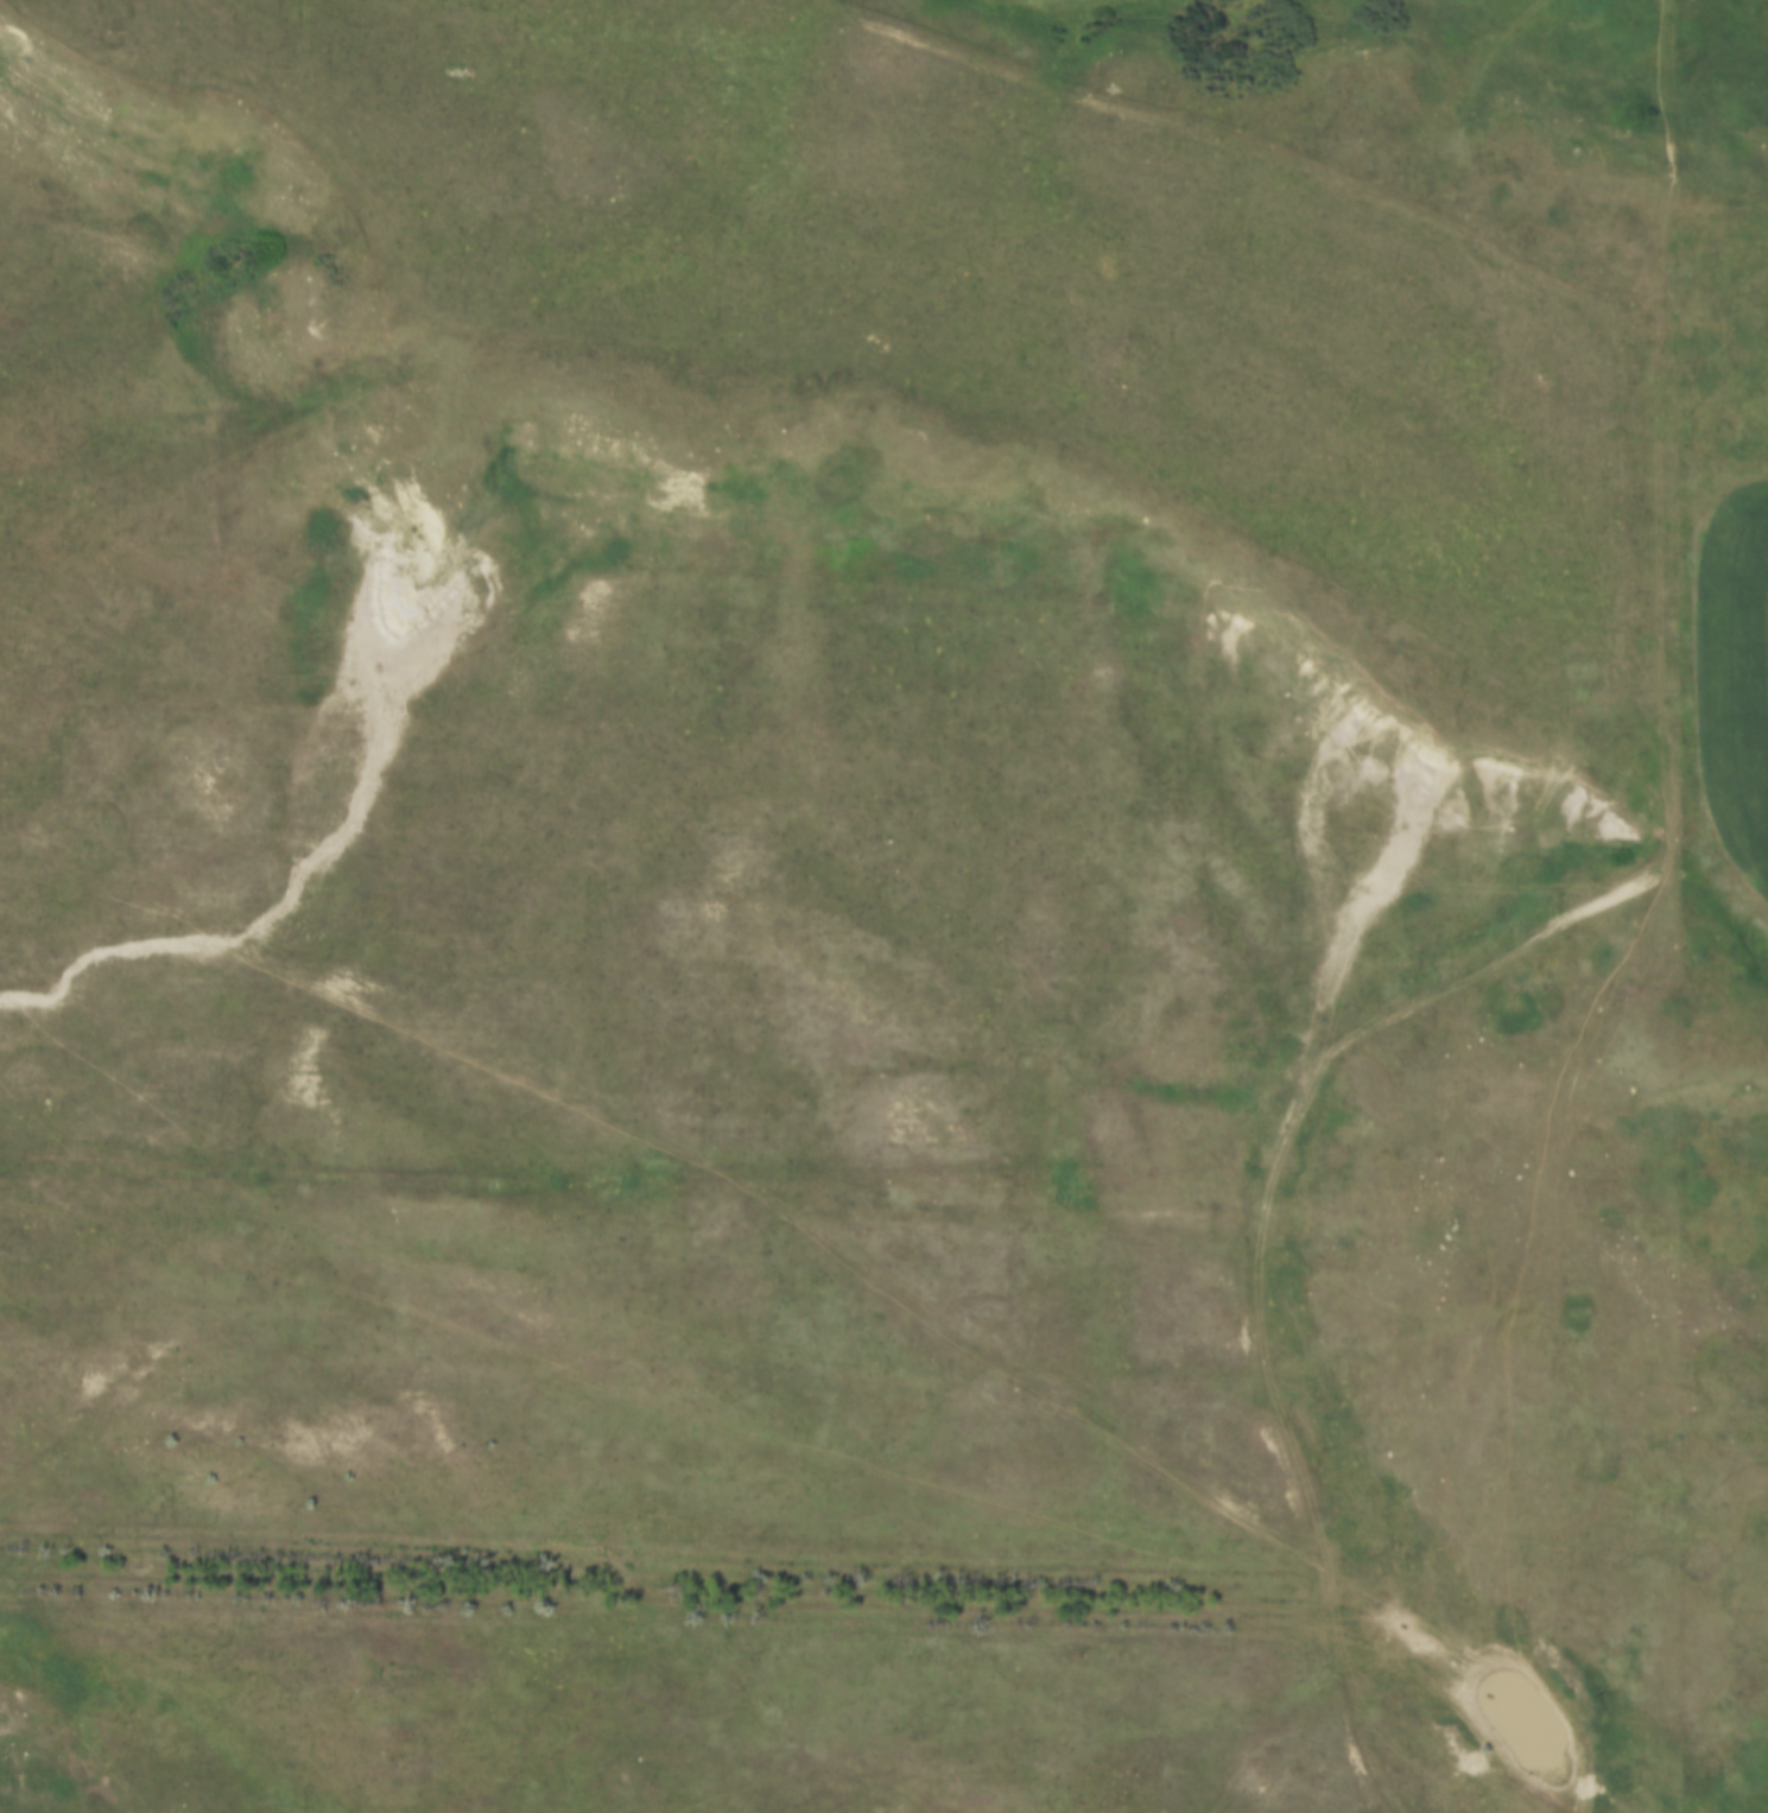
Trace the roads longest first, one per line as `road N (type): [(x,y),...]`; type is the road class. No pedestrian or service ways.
road 1 (track): [(1388,1812),(1358,1764),(1300,1502),(1276,1447),(1257,1351),(1259,1222),(1314,1078),(1331,1057),(1669,861),(1674,769),(1654,367),(1636,343),(1595,315),(1383,209),(832,12),(826,0)]
road 2 (track): [(1313,1557),(1002,1367),(806,1226),(621,1123),(188,918),(0,816)]

